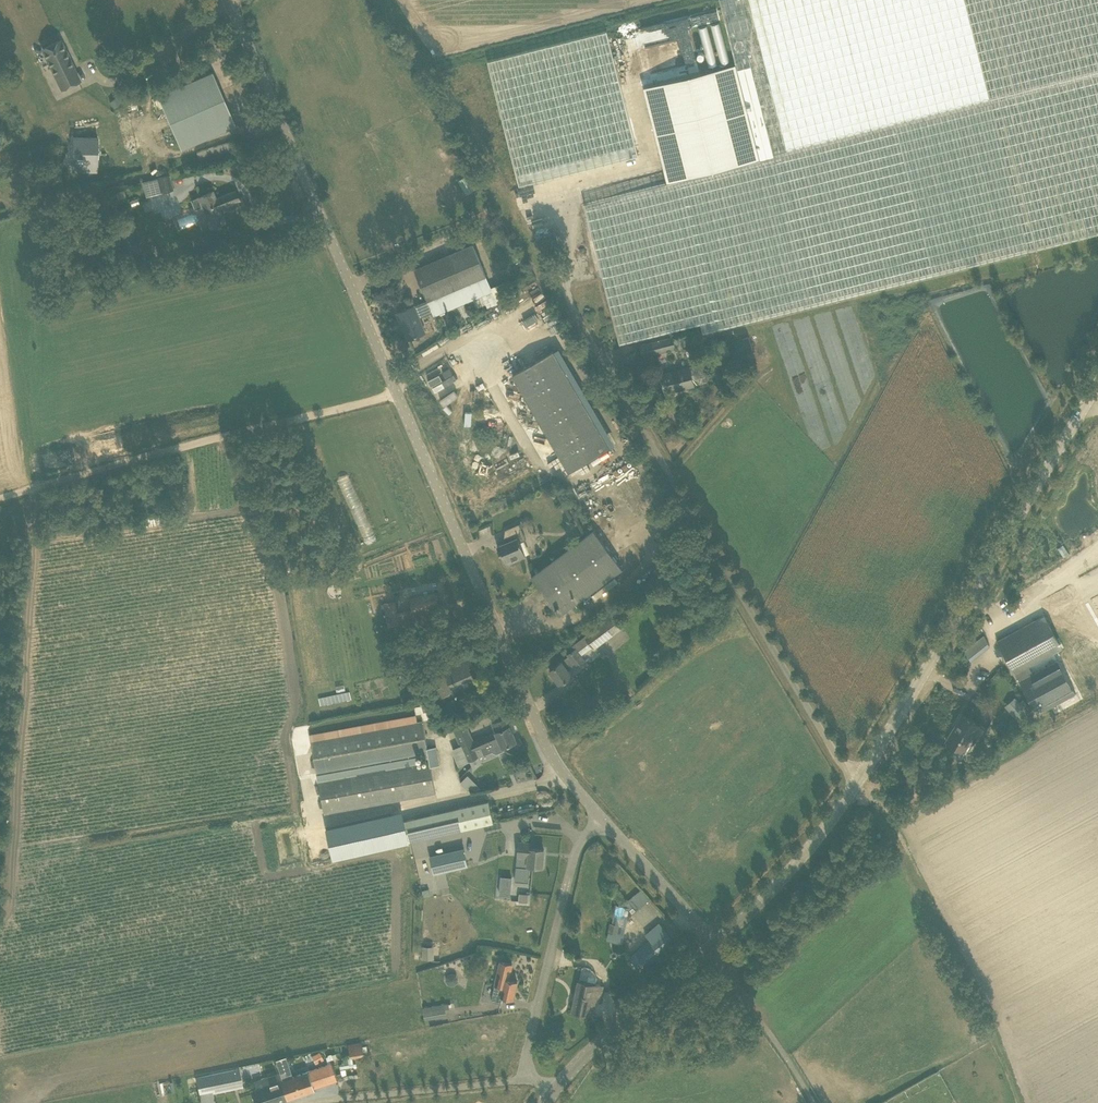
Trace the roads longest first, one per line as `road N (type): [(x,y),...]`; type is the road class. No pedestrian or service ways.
road 1 (tertiary): [(607,828),(561,770),(536,716),(228,0)]
road 2 (tertiary): [(711,946),(752,912),(856,784),(1097,376)]
road 3 (track): [(0,500),(395,394)]
road 4 (track): [(1023,1102),(997,1019),(856,784)]
road 5 (track): [(569,303),(389,0)]
road 6 (unclassified): [(527,1079),(575,843),(607,828)]
road 7 (unclassified): [(305,1102),(527,1079)]
road 8 (tertiary): [(553,1091),(631,998),(711,946)]
road 9 (tertiary): [(711,946),(607,828)]
road 10 (track): [(285,572),(241,433)]

